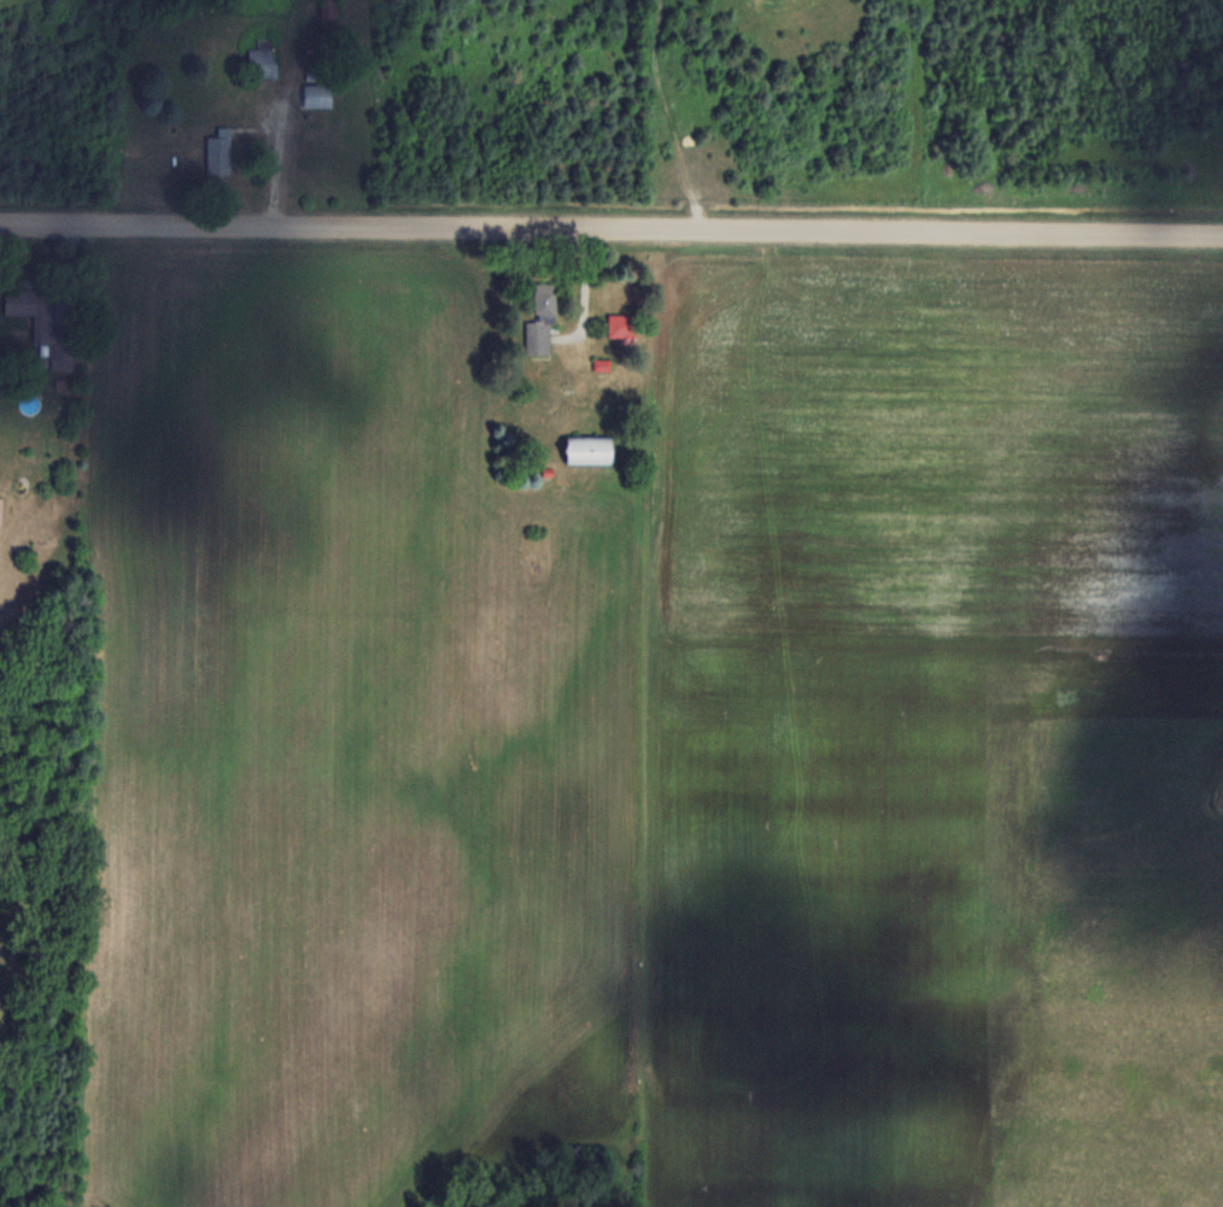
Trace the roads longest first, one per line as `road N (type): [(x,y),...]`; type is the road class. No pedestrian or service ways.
road 1 (residential): [(1222,232),(0,230)]

